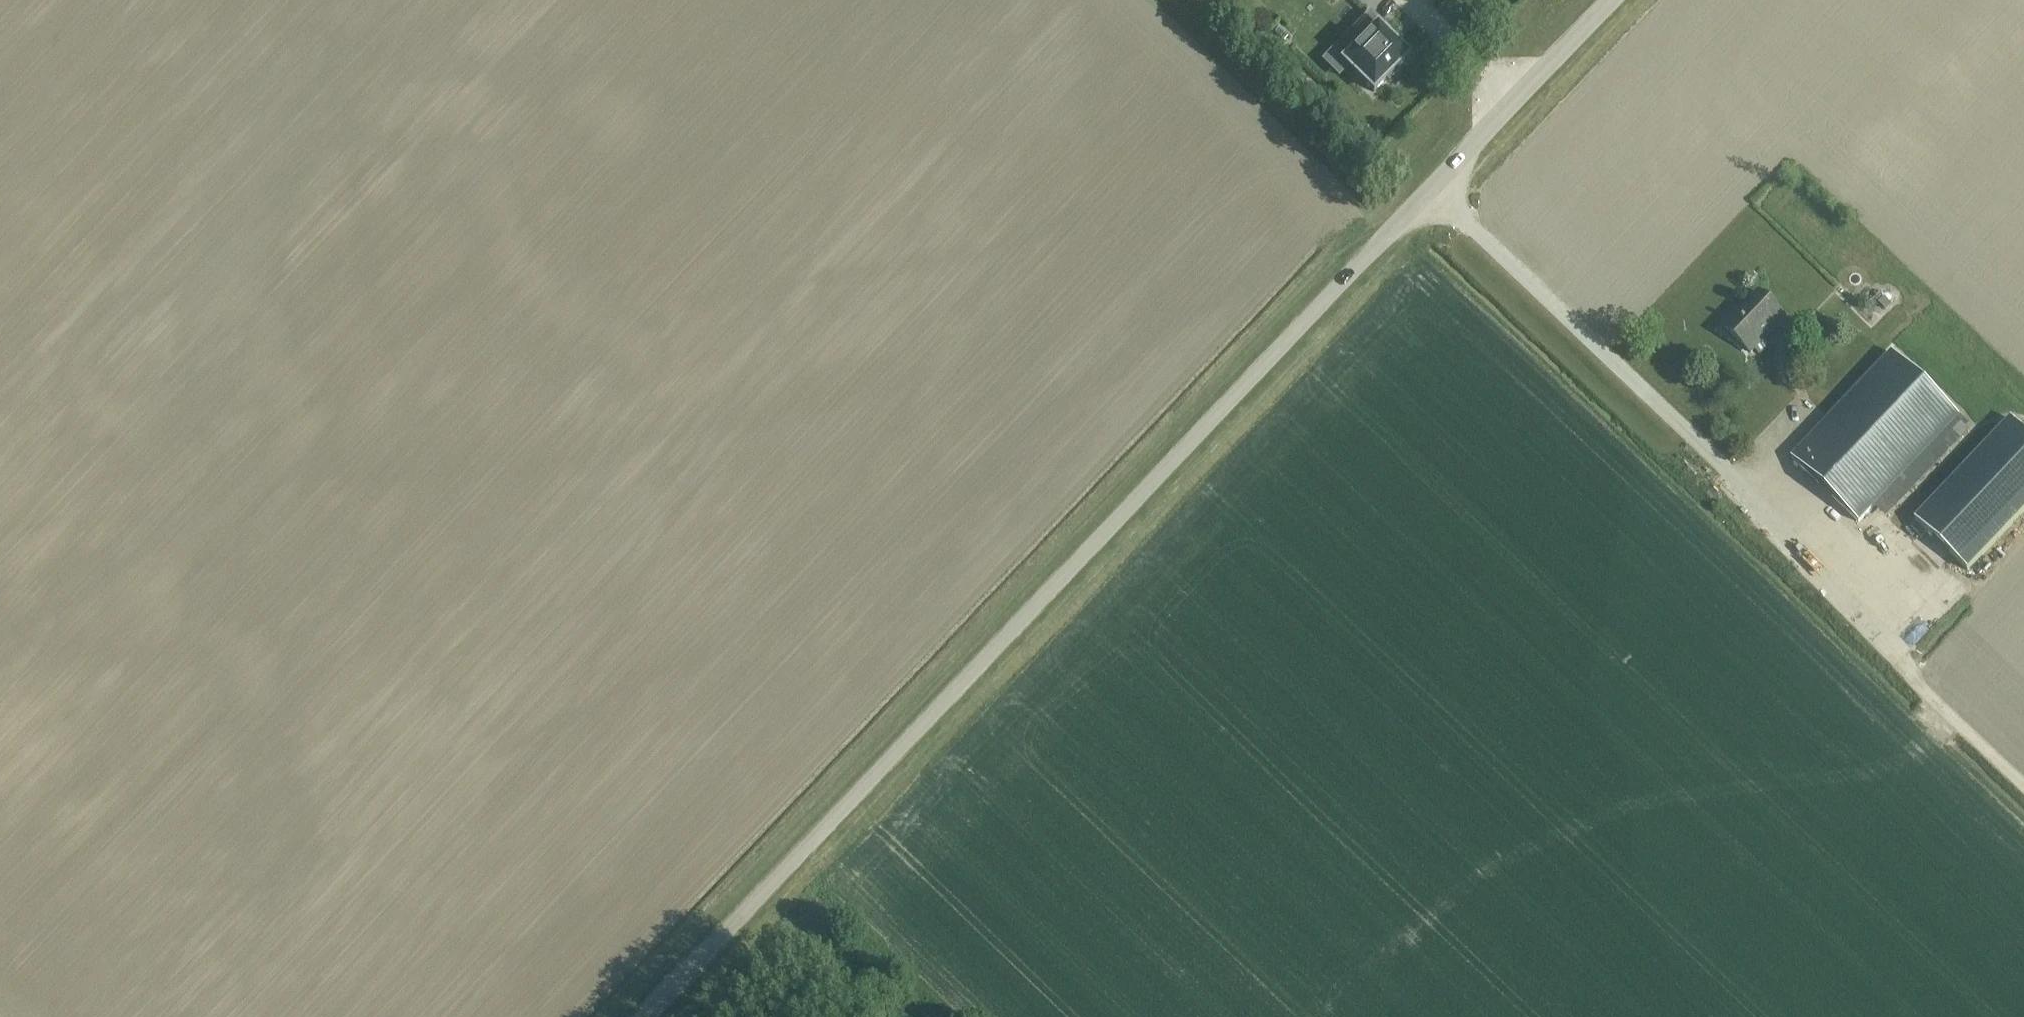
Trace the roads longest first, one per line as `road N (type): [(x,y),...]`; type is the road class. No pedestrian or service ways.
road 1 (tertiary): [(641,1016),(1609,0)]

